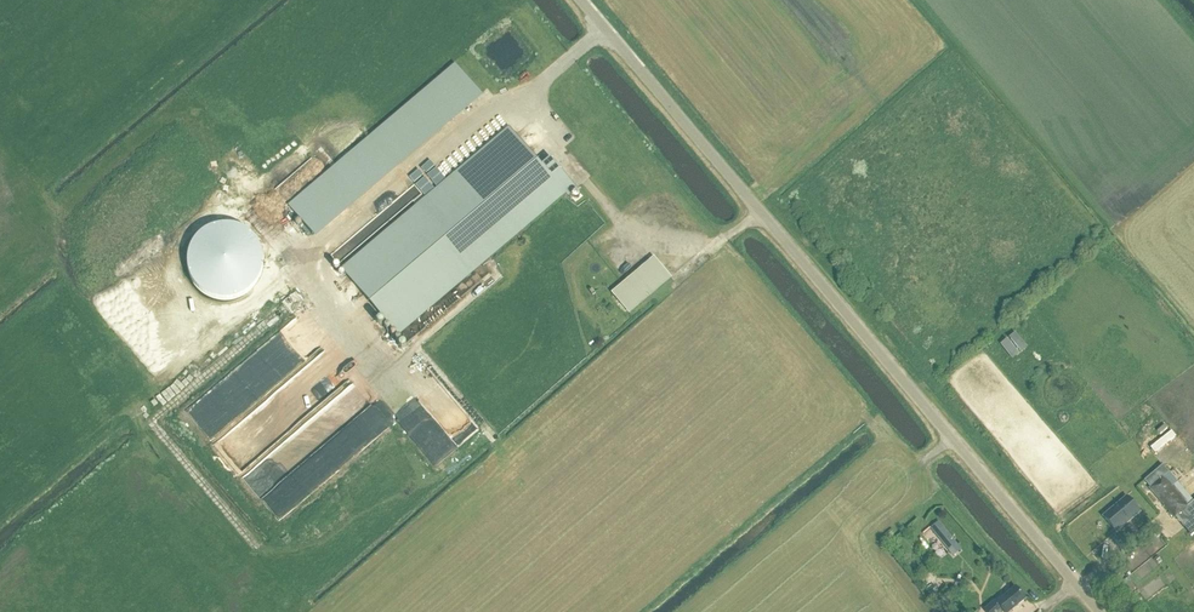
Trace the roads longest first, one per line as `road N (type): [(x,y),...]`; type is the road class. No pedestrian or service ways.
road 1 (unclassified): [(1099,611),(580,0)]

